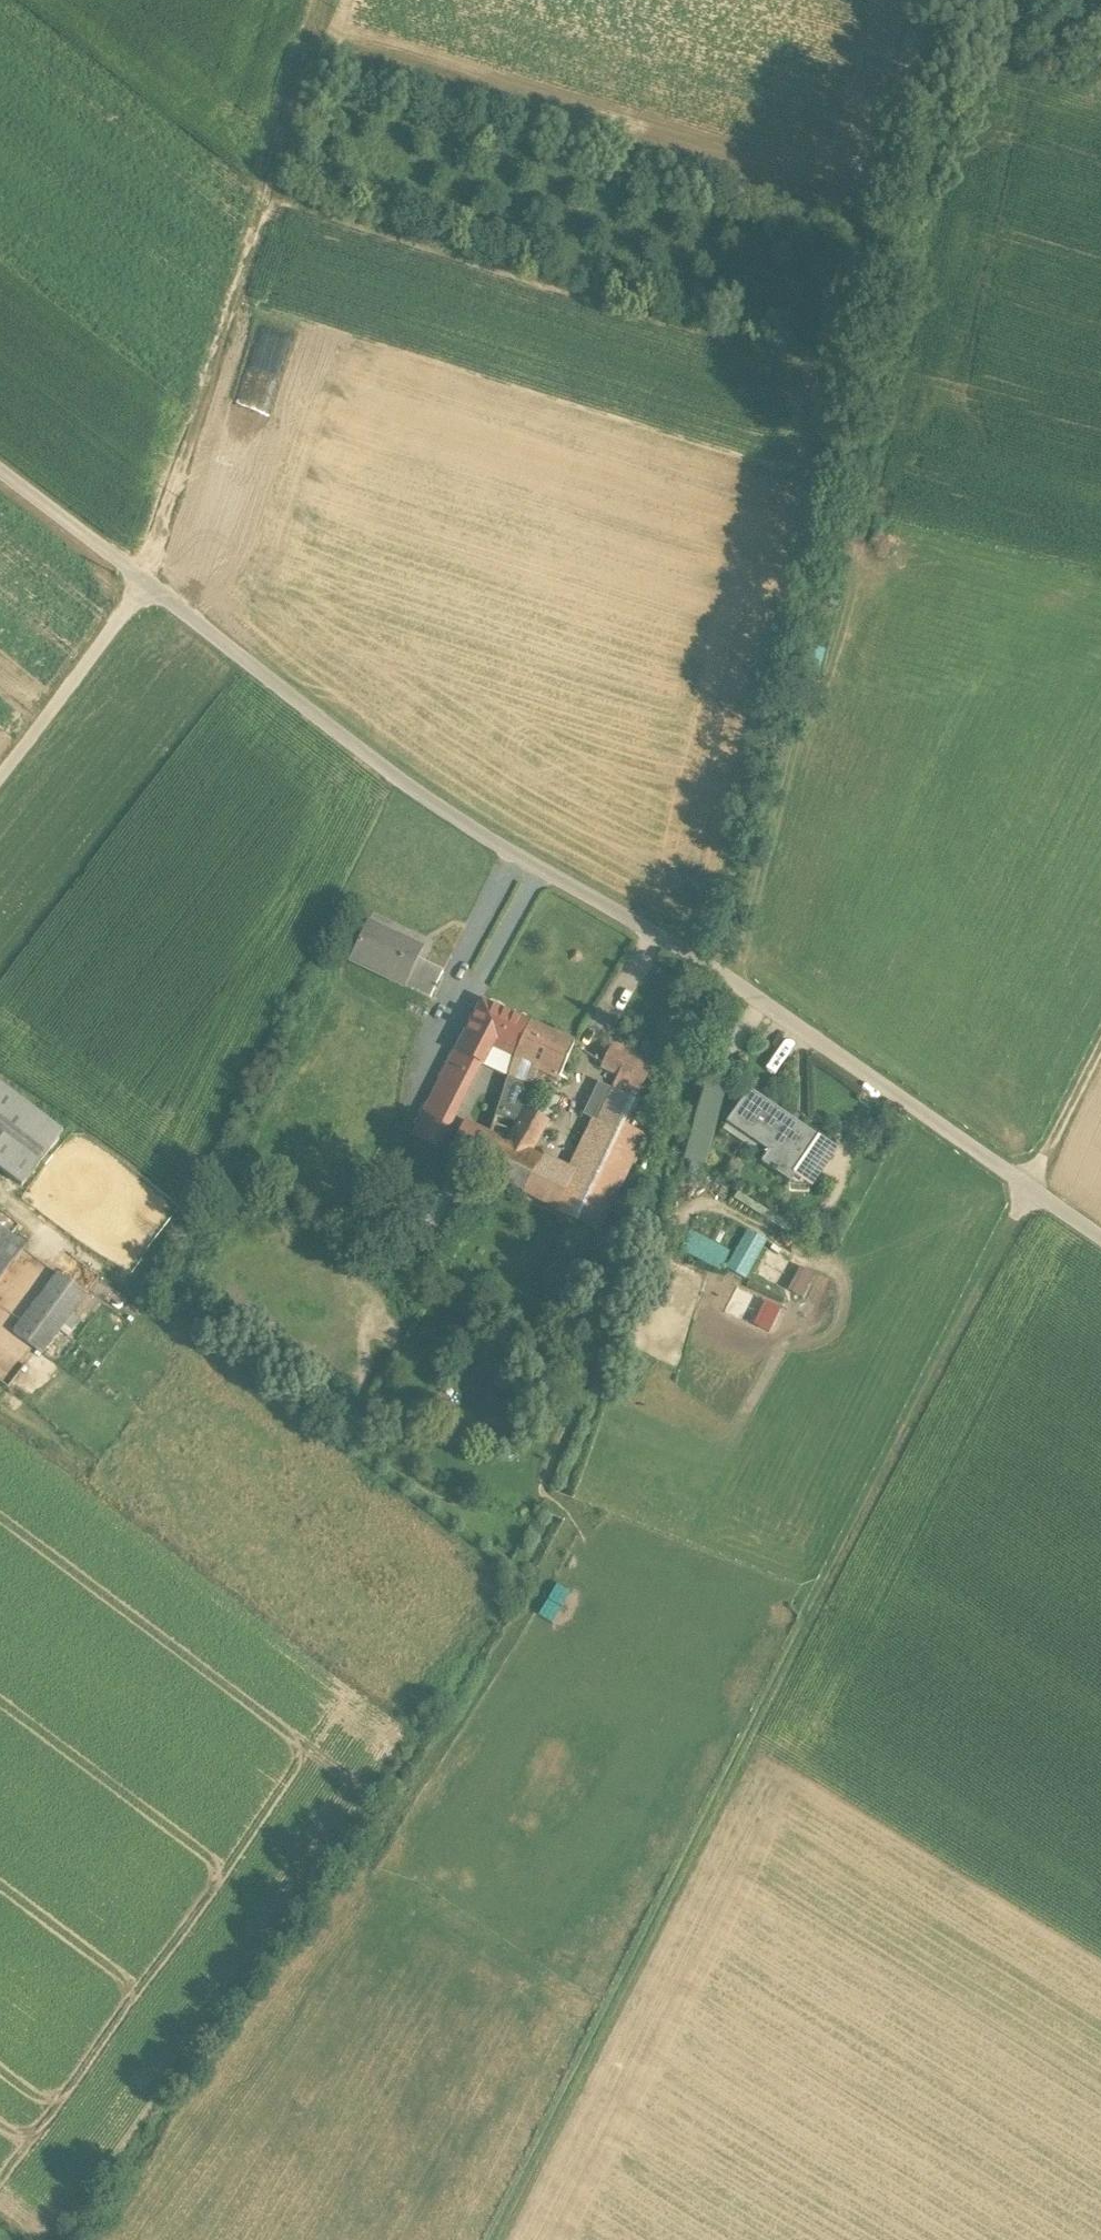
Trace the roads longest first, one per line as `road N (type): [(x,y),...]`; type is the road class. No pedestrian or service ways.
road 1 (track): [(1029,1189),(862,1546),(509,2239)]
road 2 (track): [(330,0),(144,586)]
road 3 (track): [(926,1122),(1100,1241)]
road 4 (track): [(1029,1189),(1100,1049)]

